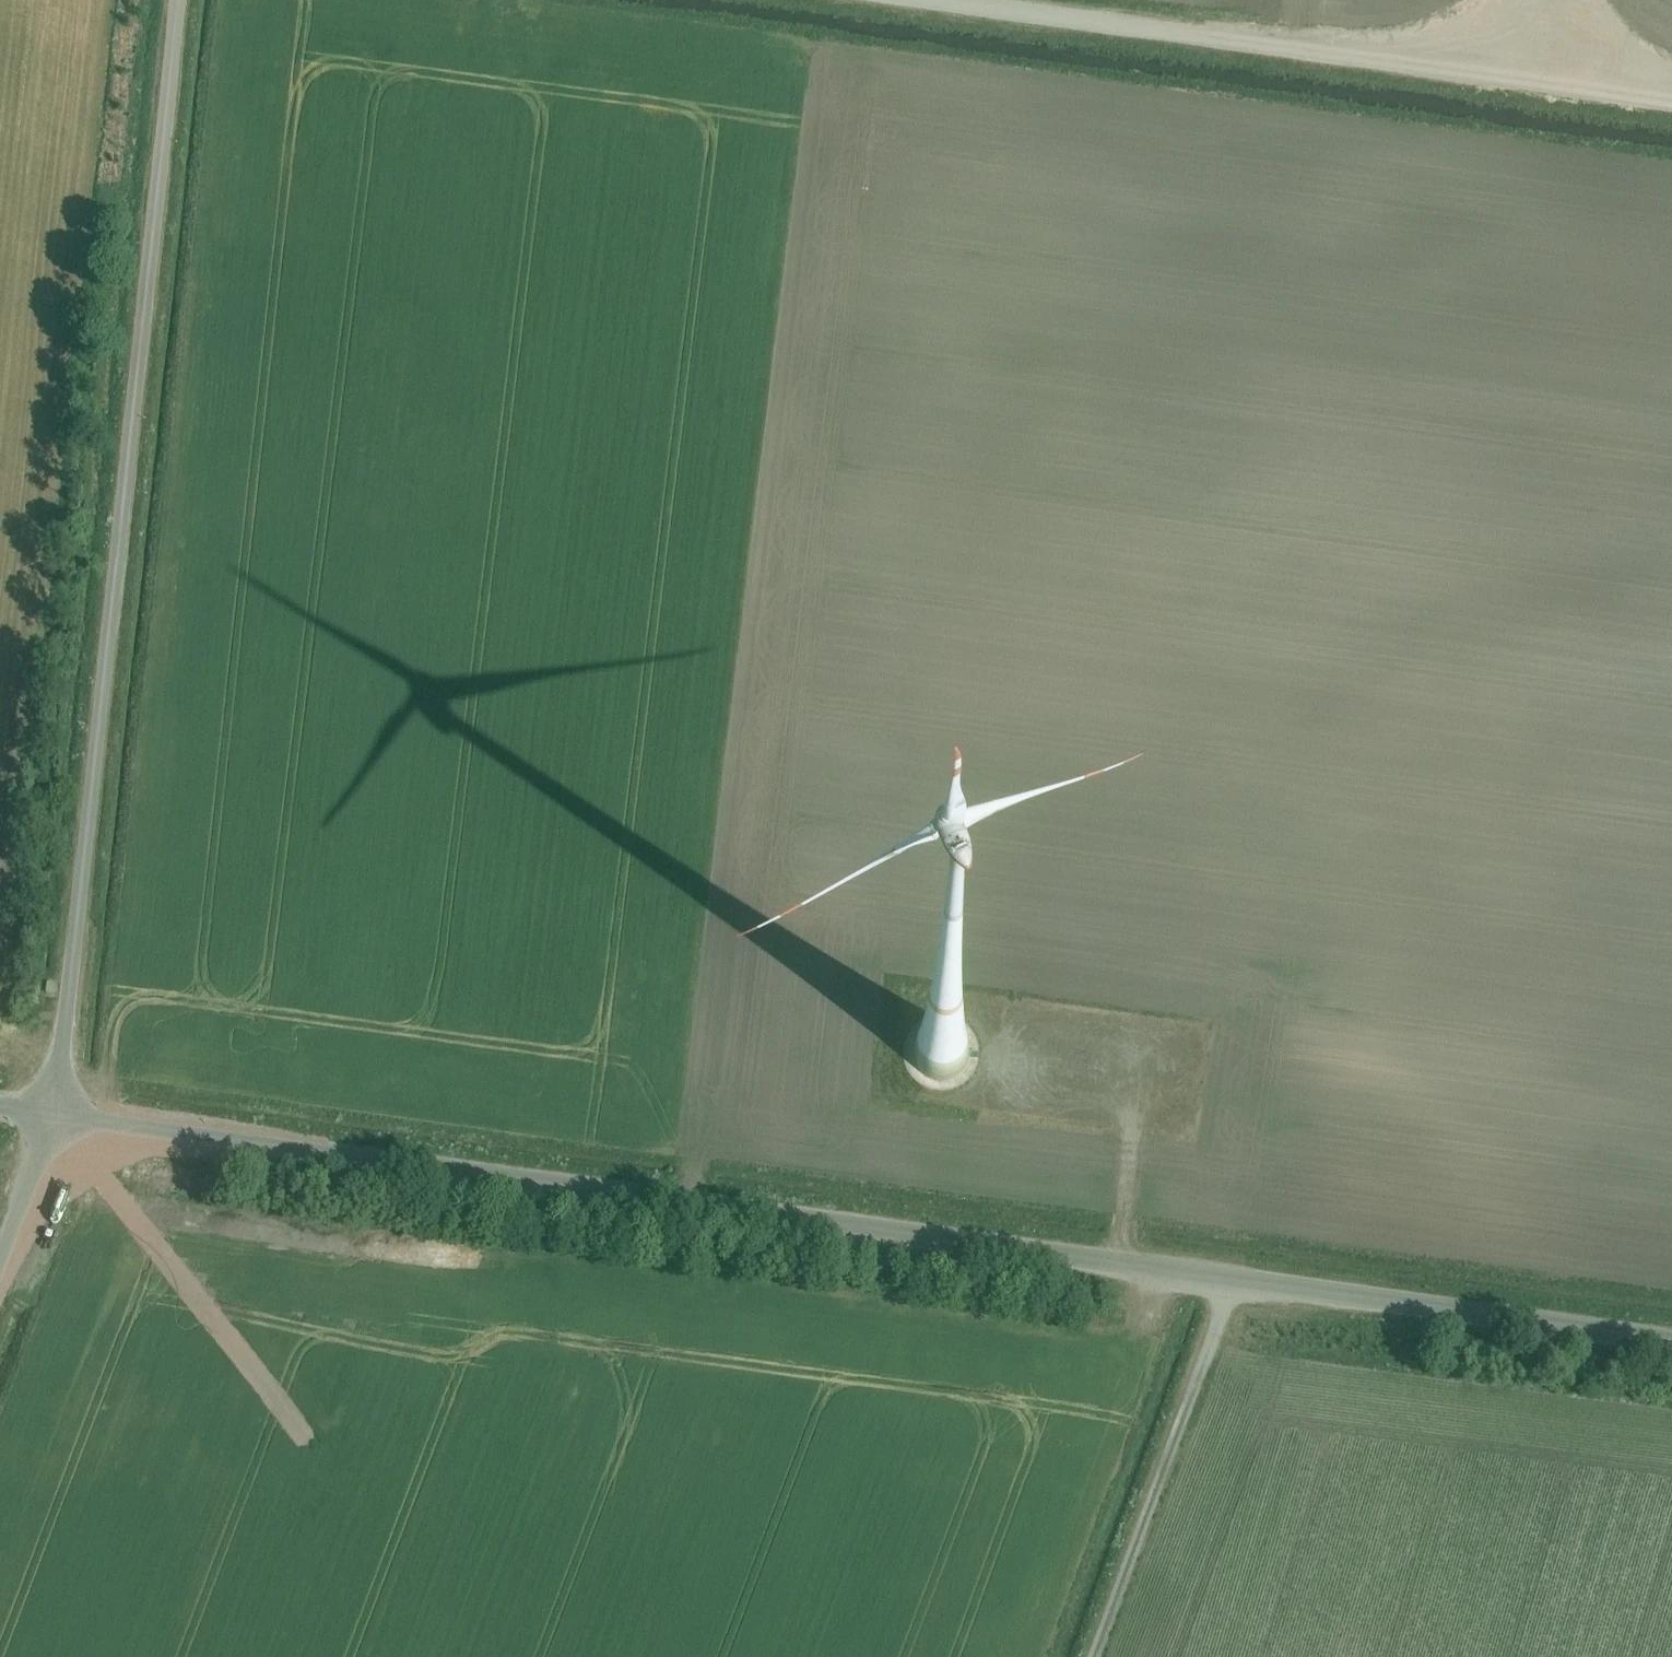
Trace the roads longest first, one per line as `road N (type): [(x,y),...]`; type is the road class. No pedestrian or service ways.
road 1 (unclassified): [(55,1113),(1671,1334)]
road 2 (unclassified): [(179,0),(55,1113)]
road 3 (unclassified): [(55,1113),(0,1256)]

